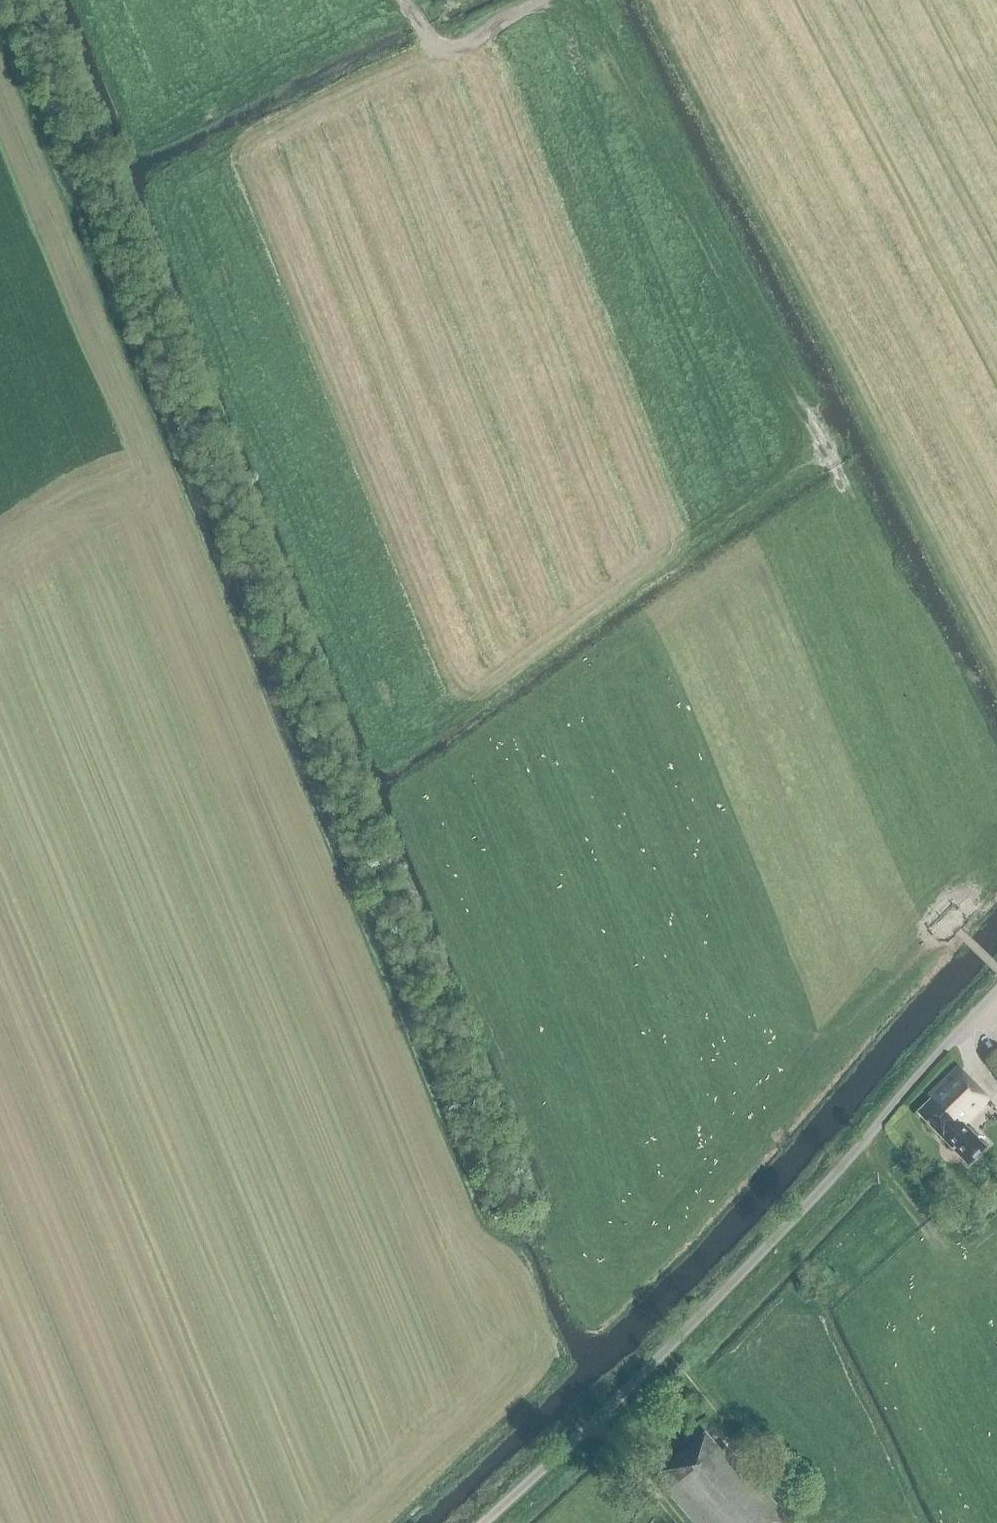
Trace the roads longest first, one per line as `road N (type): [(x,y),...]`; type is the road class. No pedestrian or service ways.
road 1 (unclassified): [(485,1522),(668,1347),(996,991)]

